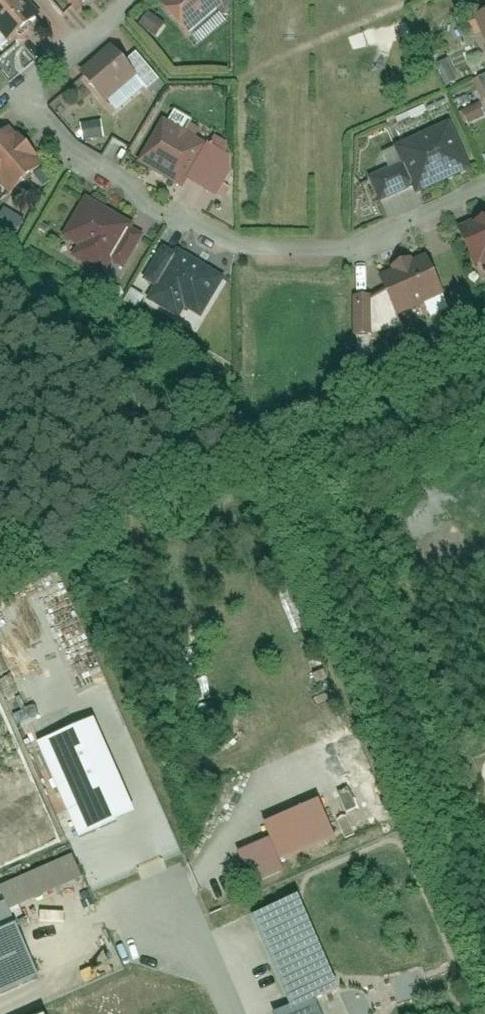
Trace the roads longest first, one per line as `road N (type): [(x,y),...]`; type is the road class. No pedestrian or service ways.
road 1 (residential): [(484,188),(341,248),(252,248),(152,210),(66,142),(23,91),(128,0)]
road 2 (track): [(326,248),(328,0)]

